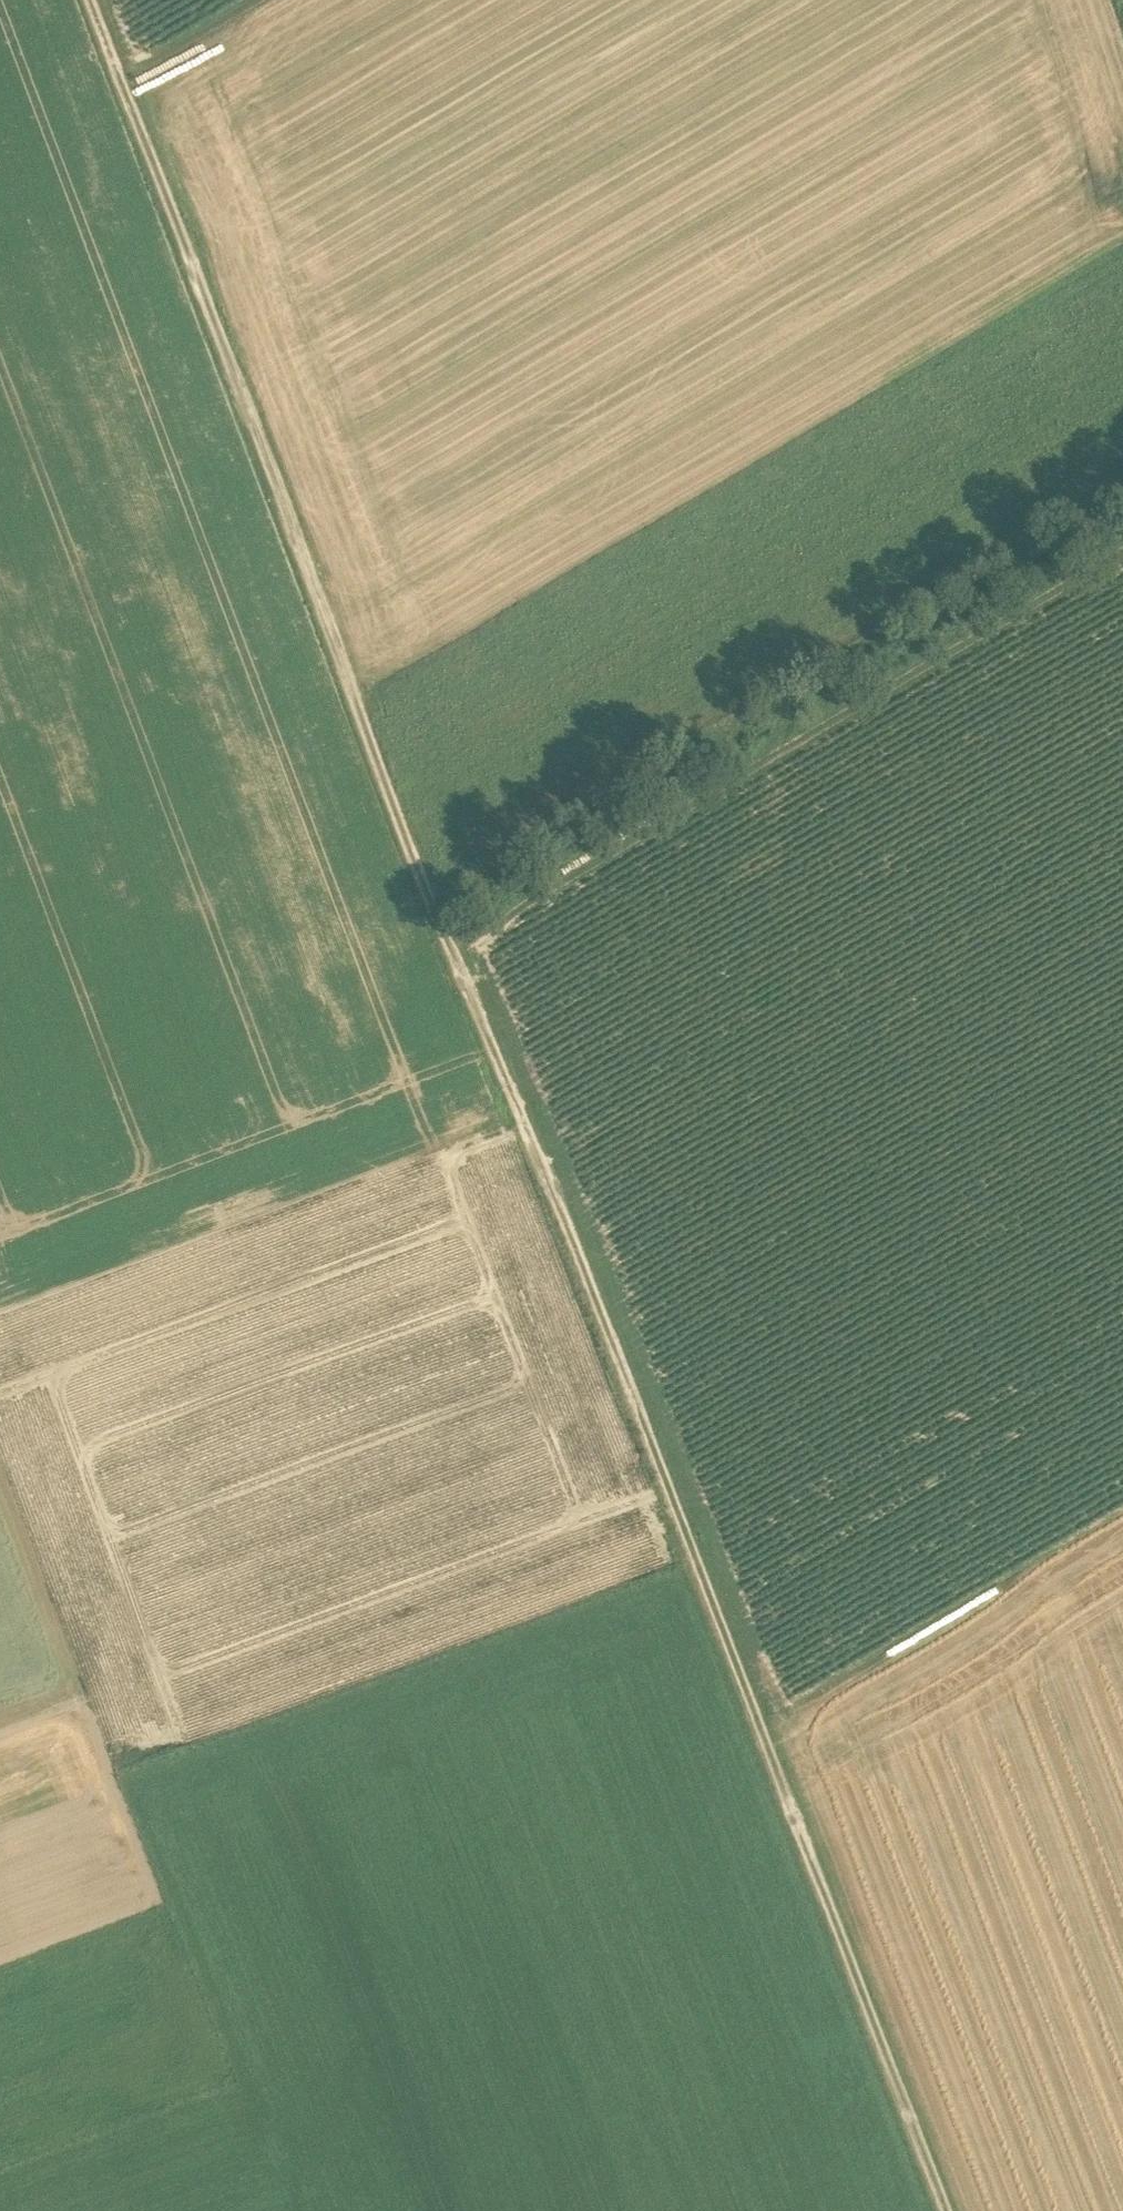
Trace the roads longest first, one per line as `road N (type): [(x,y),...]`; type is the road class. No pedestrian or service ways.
road 1 (track): [(944,2210),(91,0)]

